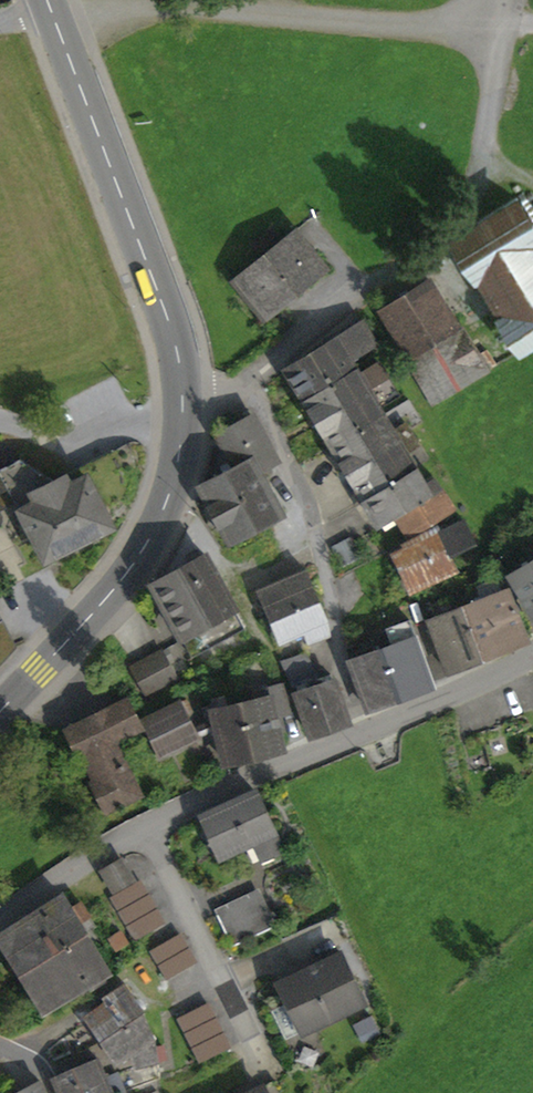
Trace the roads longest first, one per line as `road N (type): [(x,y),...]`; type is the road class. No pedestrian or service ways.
road 1 (primary): [(52,12),(162,294),(183,413)]
road 2 (residential): [(365,733),(343,678),(309,499),(248,381)]
road 3 (primary): [(183,413),(171,485),(126,574),(0,711)]
road 4 (residential): [(253,1038),(145,825)]
road 5 (tertiary): [(365,733),(145,825)]
road 6 (tertiary): [(532,653),(365,733)]
road 7 (tertiary): [(145,825),(0,918)]

